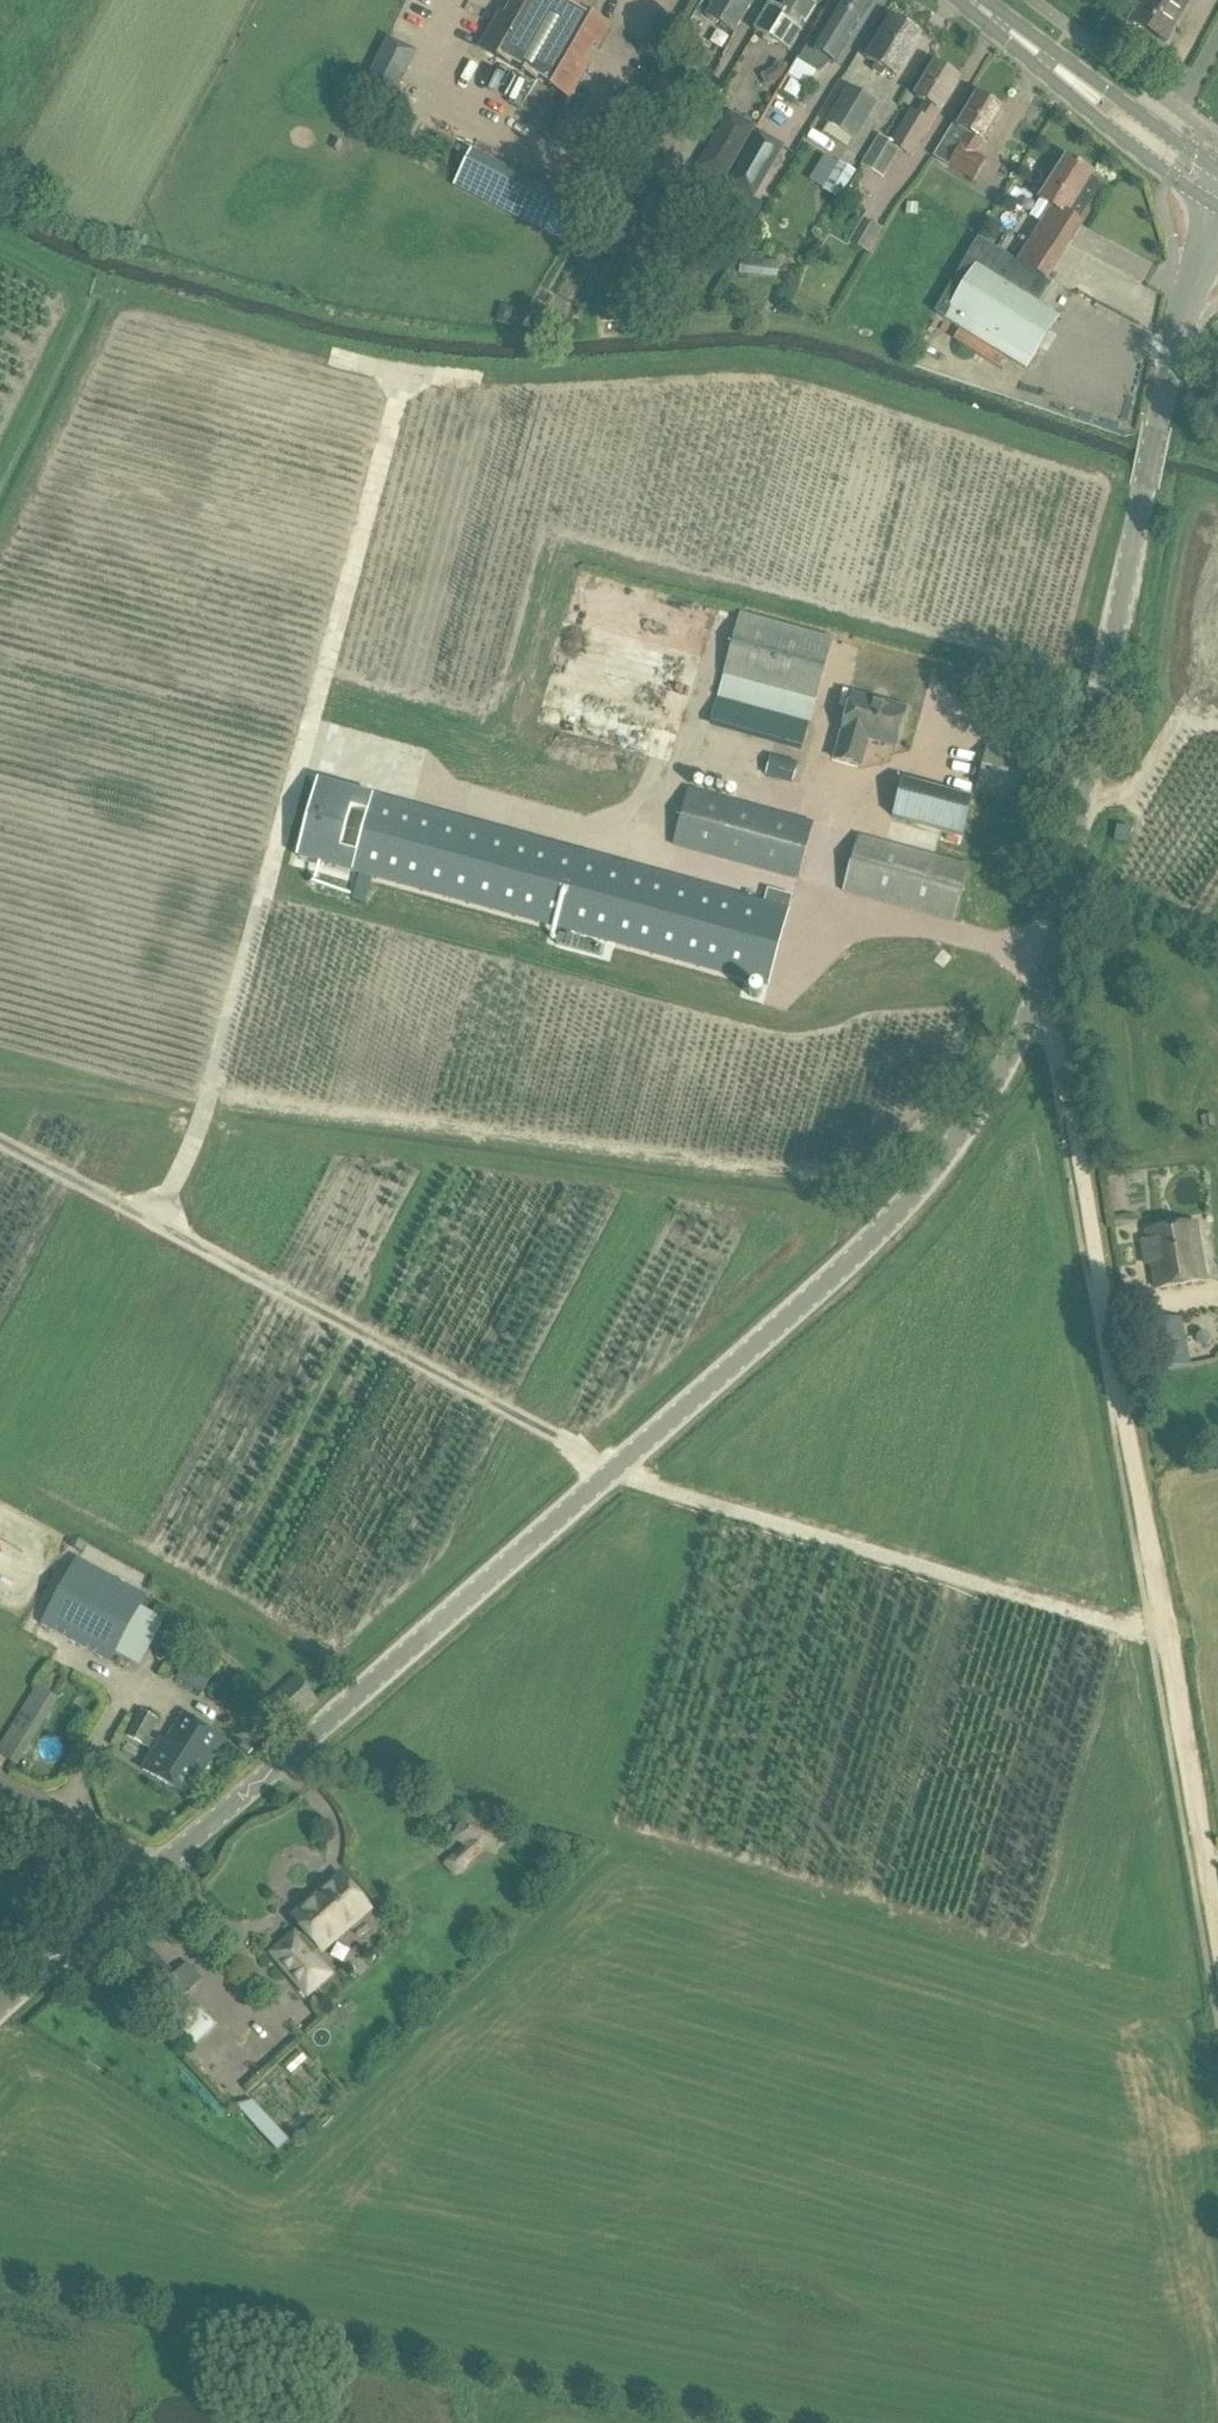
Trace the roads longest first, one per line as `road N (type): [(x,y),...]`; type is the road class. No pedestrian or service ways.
road 1 (unclassified): [(154,1872),(853,1245),(899,1213),(980,1117),(1049,955),(1174,336),(1217,224)]
road 2 (track): [(1217,1929),(1102,1308),(1051,1008),(1049,955)]
road 3 (track): [(613,1464),(0,1142)]
road 4 (secondary): [(1156,146),(971,0)]
road 5 (unclassified): [(0,2018),(154,1872)]
road 6 (unclassified): [(154,1872),(0,1802)]

